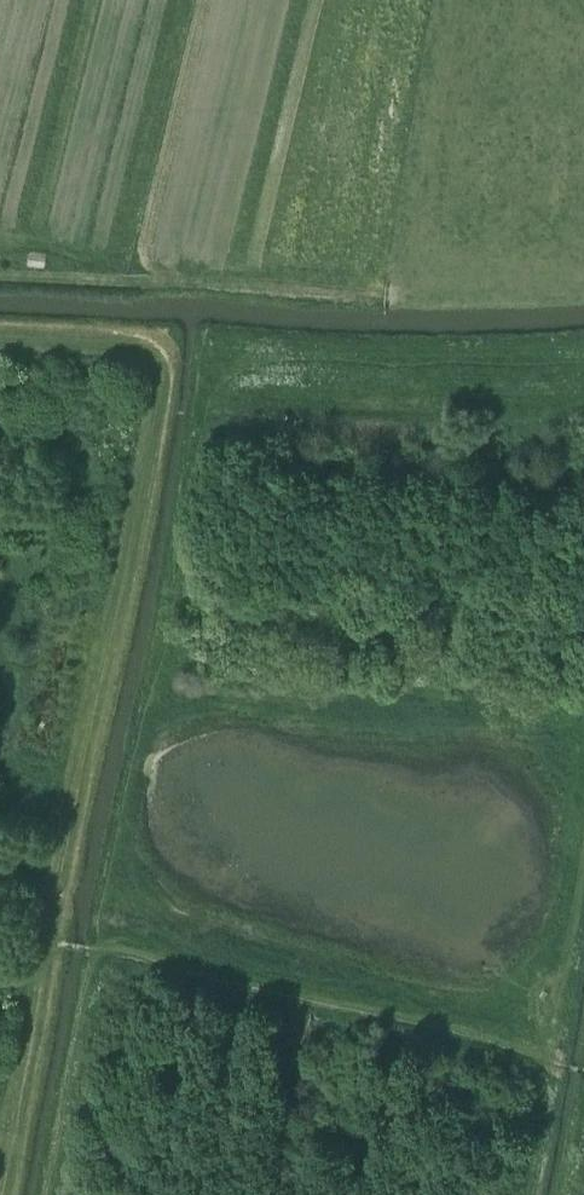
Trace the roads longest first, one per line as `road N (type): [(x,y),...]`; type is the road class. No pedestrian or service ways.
road 1 (track): [(157,378),(0,1194)]
road 2 (track): [(553,1063),(81,948)]
road 3 (track): [(583,893),(527,1194)]
road 4 (track): [(91,950),(43,1194)]
road 5 (track): [(0,331),(143,337),(159,354)]

